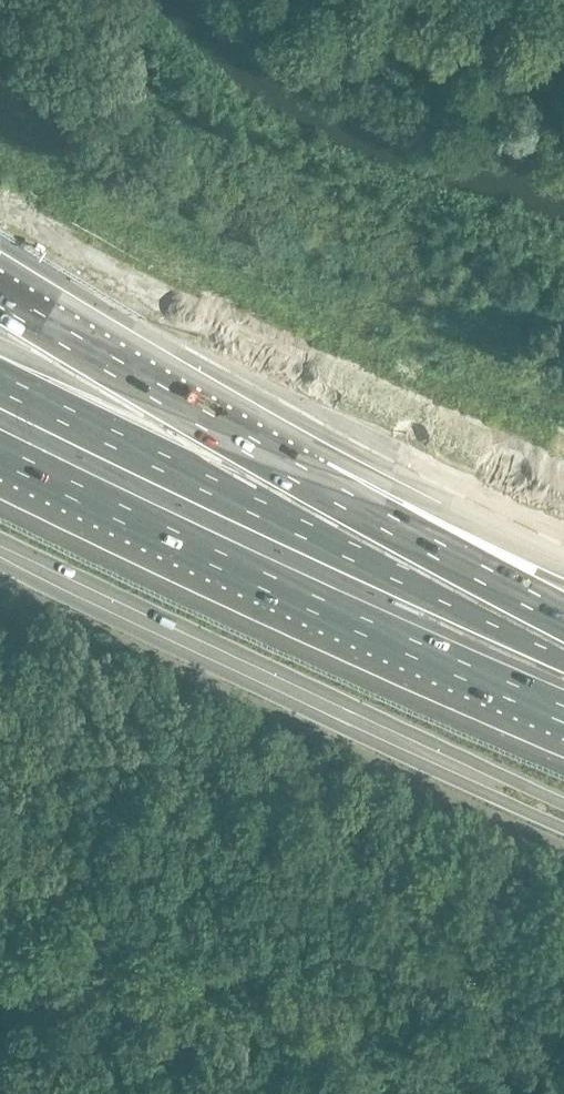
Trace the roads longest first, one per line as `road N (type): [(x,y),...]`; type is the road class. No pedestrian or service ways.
road 1 (motorway): [(563,616),(0,297)]
road 2 (motorway): [(0,416),(386,624),(563,707)]
road 3 (motorway): [(563,542),(120,337),(0,270)]
road 4 (tertiary): [(563,814),(0,547)]

